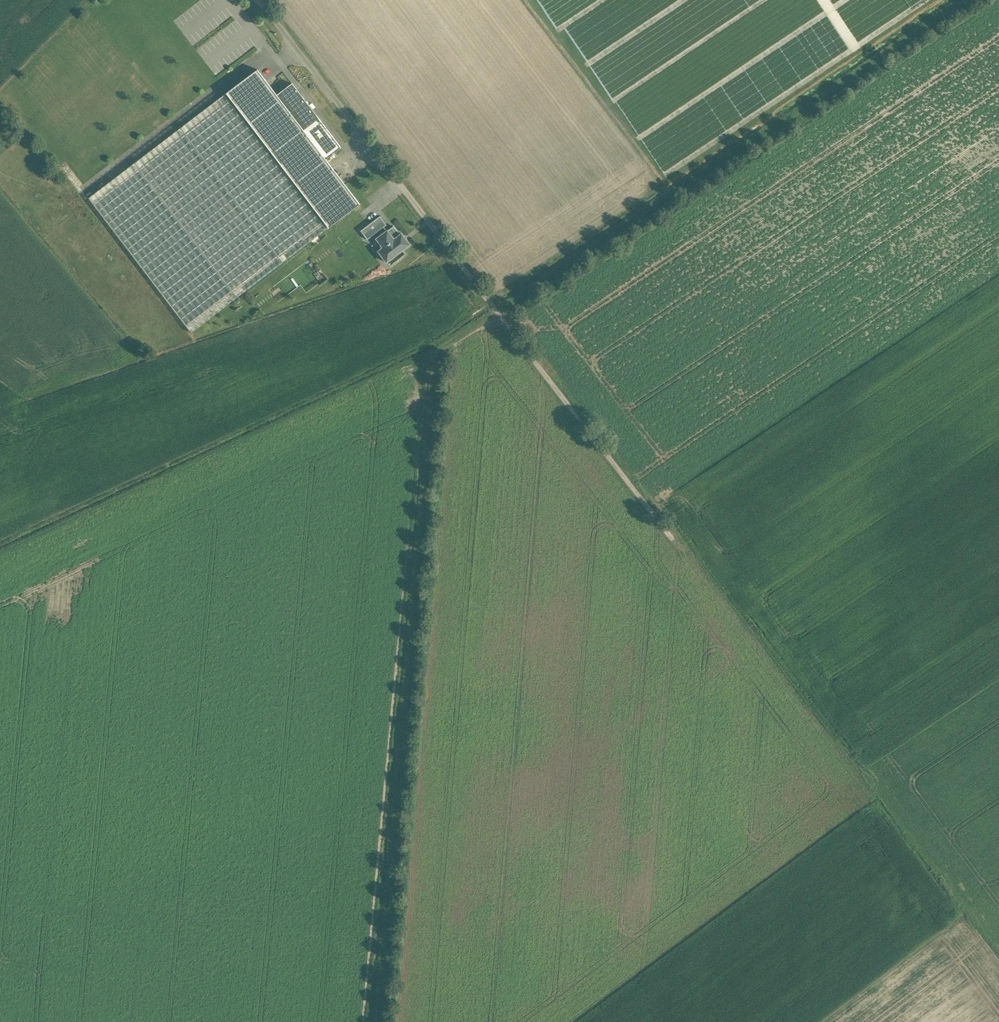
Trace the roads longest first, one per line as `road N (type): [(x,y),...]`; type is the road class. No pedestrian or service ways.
road 1 (unclassified): [(679,549),(265,0)]

